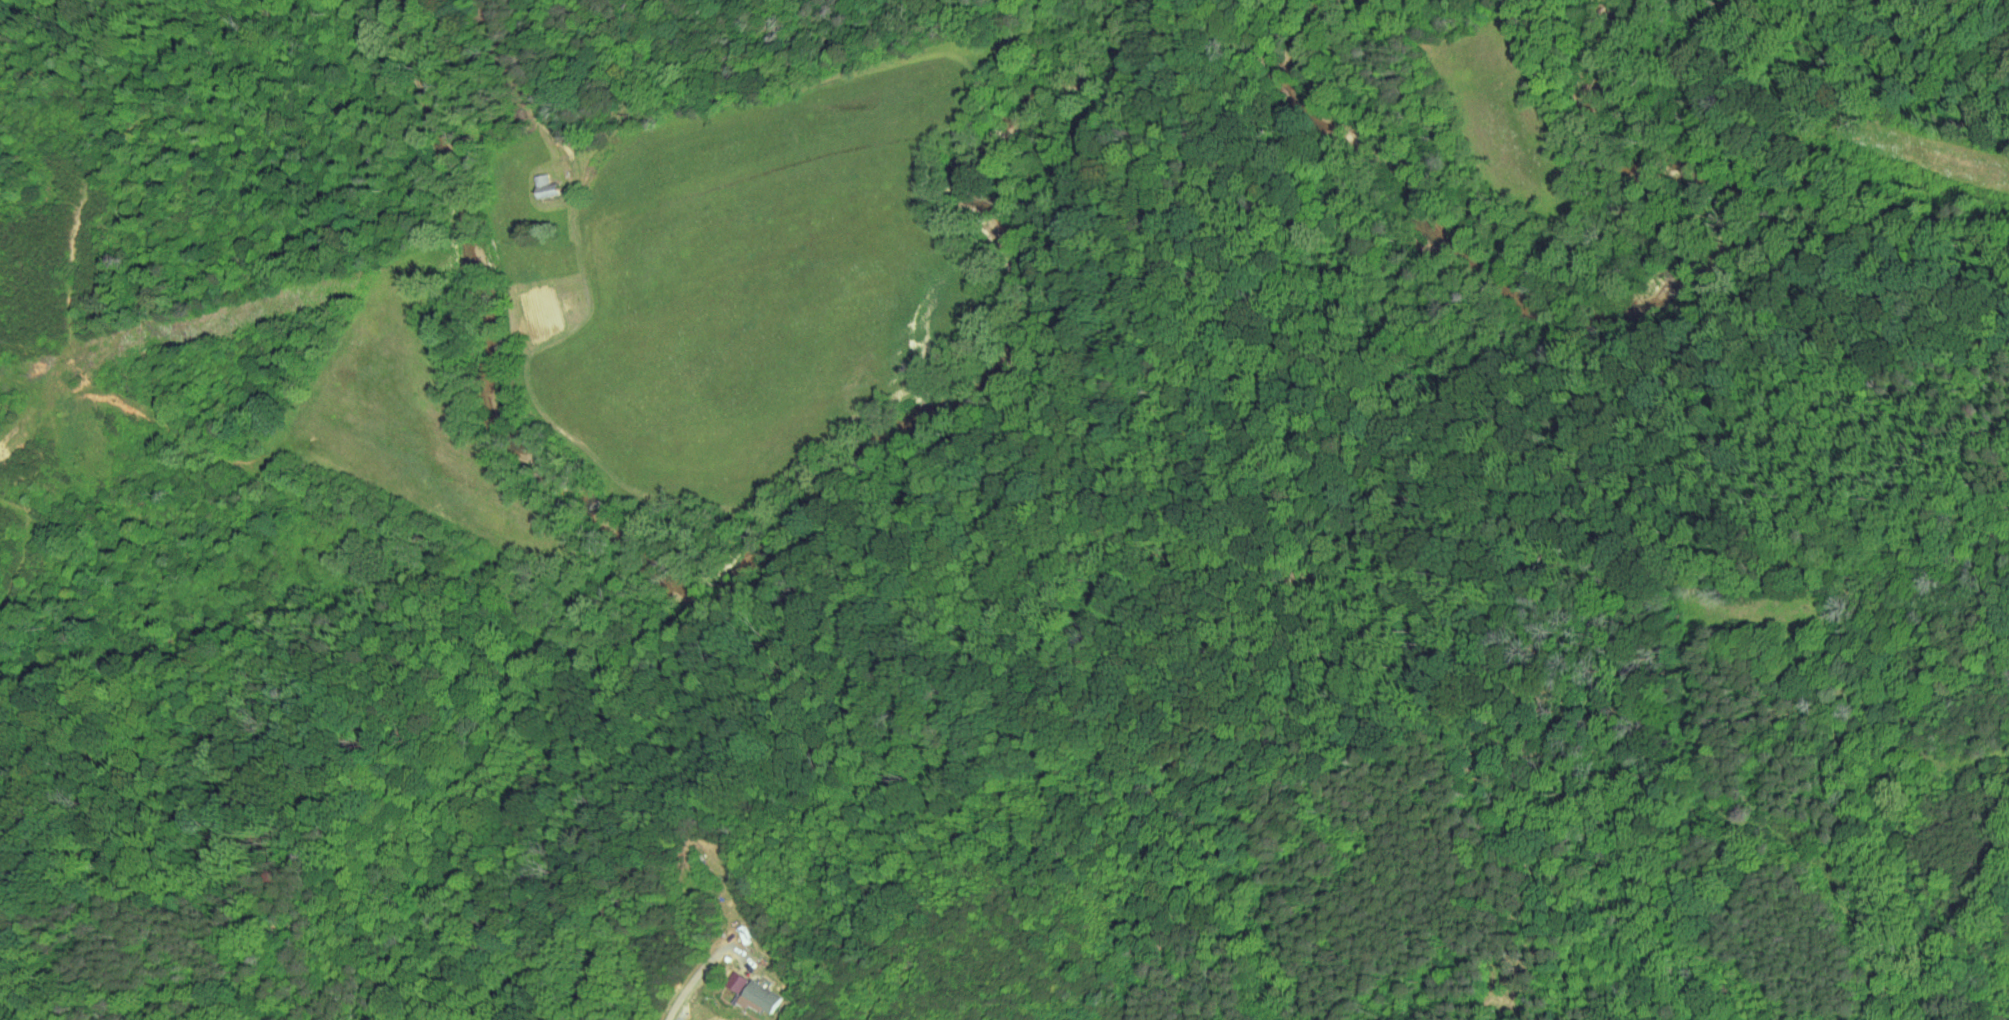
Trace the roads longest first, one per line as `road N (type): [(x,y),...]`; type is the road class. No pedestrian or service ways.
road 1 (residential): [(592,308),(577,180),(481,0)]

